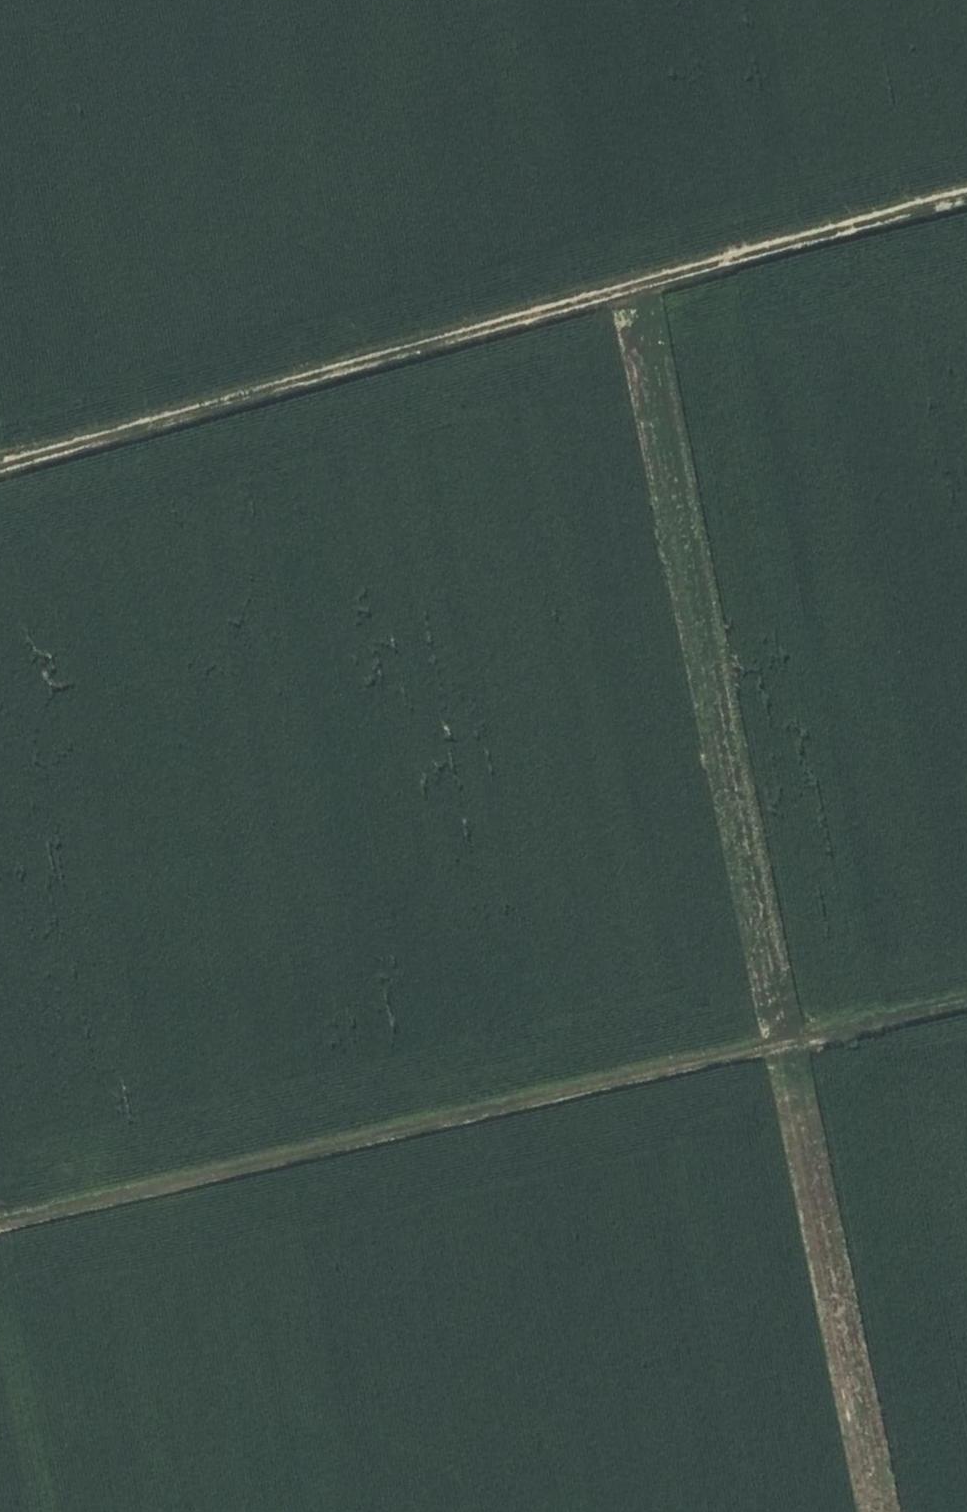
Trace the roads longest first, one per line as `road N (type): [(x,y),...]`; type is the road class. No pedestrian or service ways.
road 1 (track): [(0,466),(966,196)]
road 2 (track): [(966,1001),(0,1233)]

